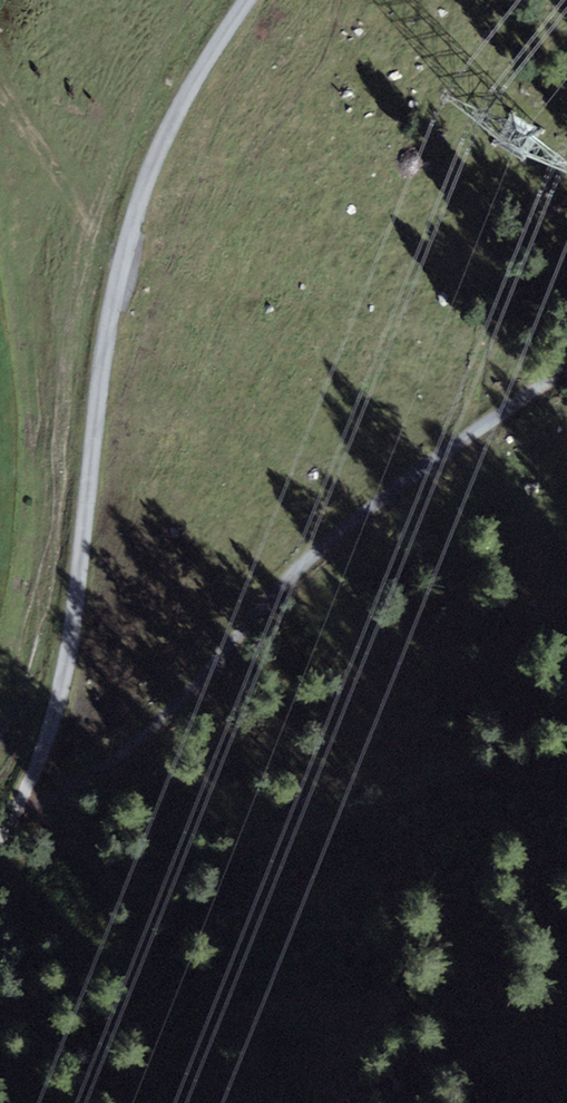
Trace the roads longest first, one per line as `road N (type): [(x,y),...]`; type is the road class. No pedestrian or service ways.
road 1 (unclassified): [(0,852),(65,673),(107,345),(133,225),(178,111),(248,0)]
road 2 (track): [(18,814),(124,750),(168,714),(287,582),(372,506),(566,370)]

